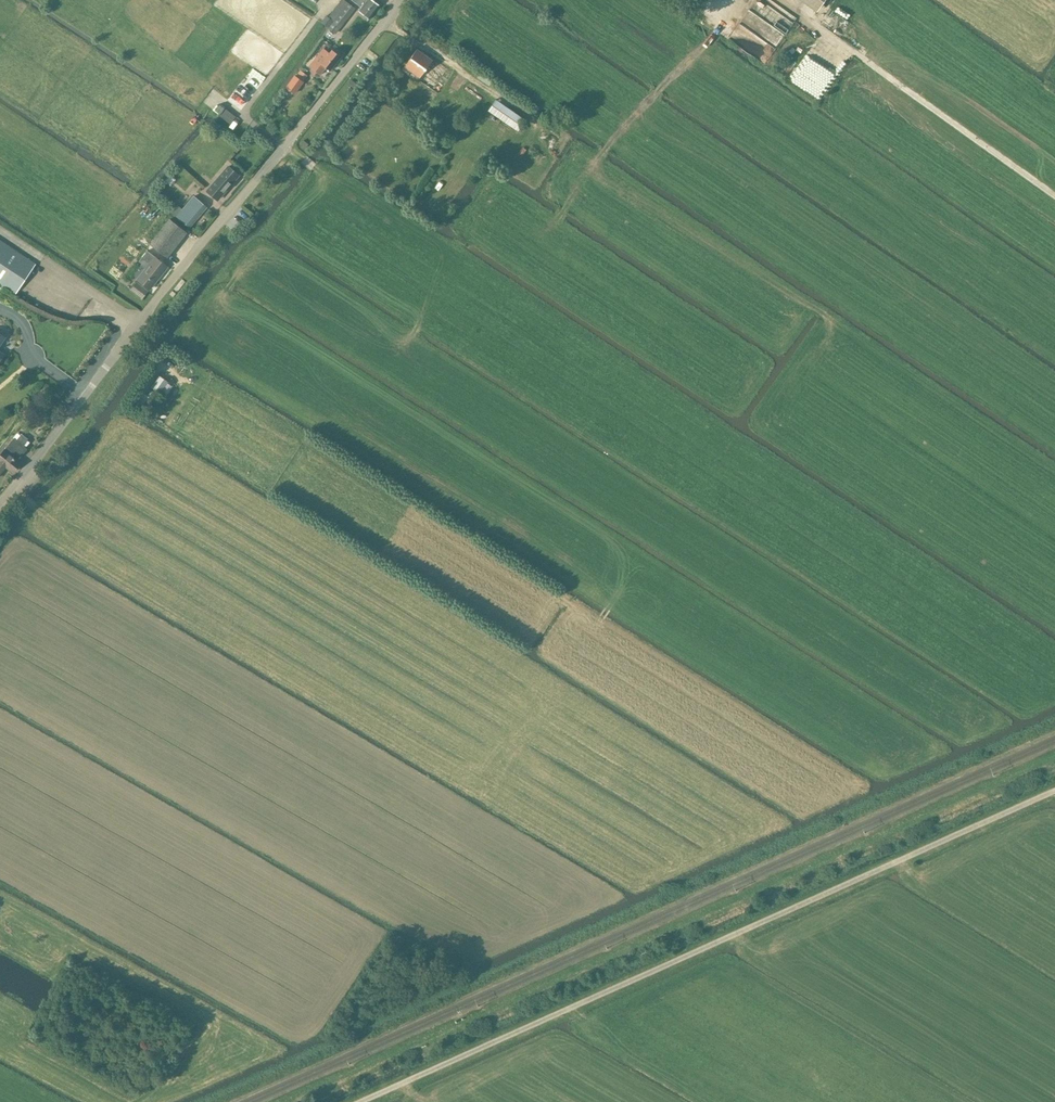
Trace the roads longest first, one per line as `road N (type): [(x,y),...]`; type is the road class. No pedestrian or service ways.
road 1 (track): [(360,1101),(1054,791)]
road 2 (unclassified): [(402,0),(0,503)]
road 3 (track): [(1054,191),(794,15),(764,39),(708,0)]

